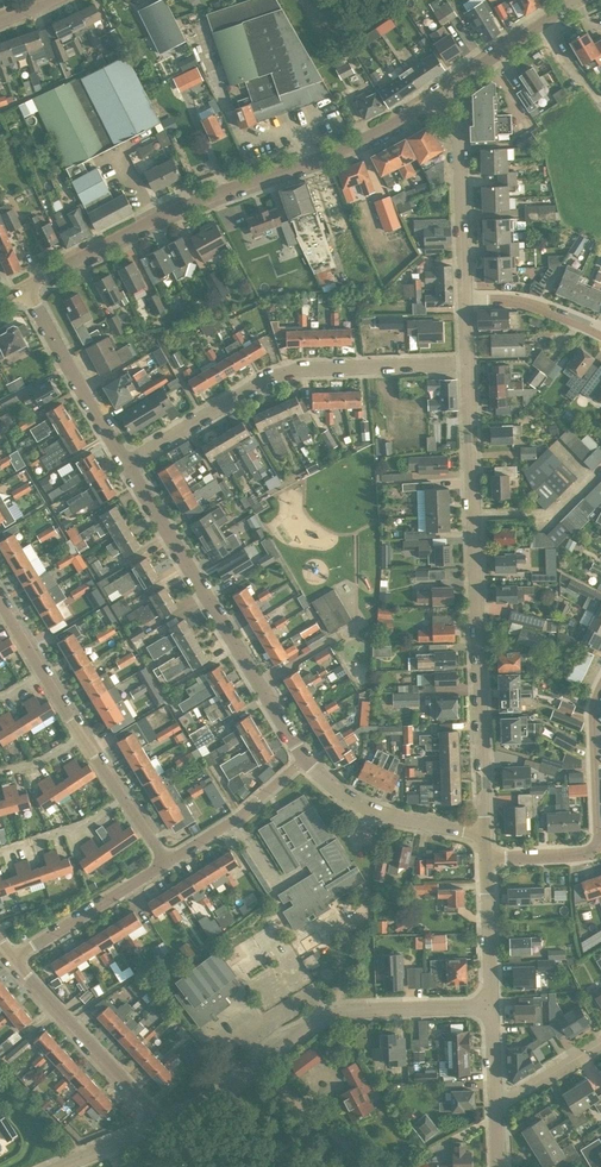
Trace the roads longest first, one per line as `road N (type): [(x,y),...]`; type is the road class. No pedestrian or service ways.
road 1 (residential): [(485,834),(467,363)]
road 2 (residential): [(24,281),(187,201),(343,152),(437,94)]
road 3 (residential): [(127,460),(273,376),(467,363)]
road 4 (residential): [(308,758),(127,460)]
road 5 (residential): [(256,1064),(334,1013),(494,1006)]
road 6 (residential): [(164,1126),(14,956)]
road 7 (residential): [(465,299),(459,141),(437,94)]
road 8 (residential): [(127,460),(24,281)]
road 9 (residential): [(485,834),(359,802),(308,758)]
road 10 (residential): [(14,956),(170,860)]
road 11 (residential): [(170,860),(308,758)]
road 12 (residential): [(600,683),(593,716),(598,850)]
road 13 (residential): [(437,94),(574,1)]
road 14 (residential): [(375,1166),(256,1064)]
road 15 (residential): [(494,1006),(487,858)]
road 16 (residential): [(600,329),(549,304),(465,299)]
road 17 (residential): [(0,853),(88,822),(126,799)]

